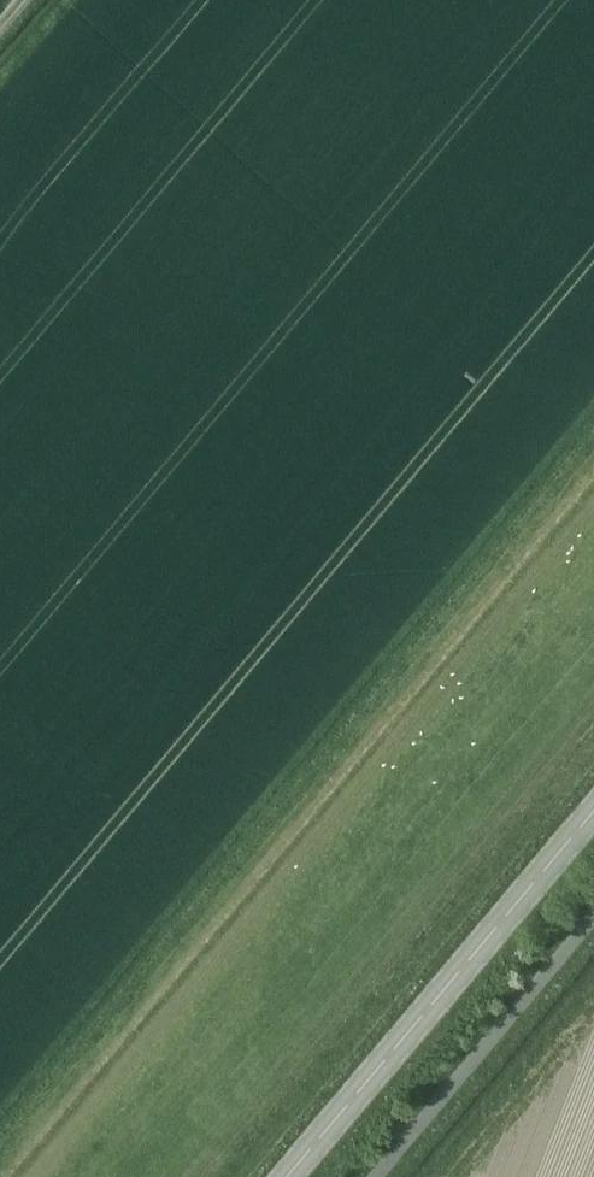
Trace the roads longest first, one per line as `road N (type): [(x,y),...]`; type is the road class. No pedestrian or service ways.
road 1 (secondary): [(286,1176),(593,809)]

